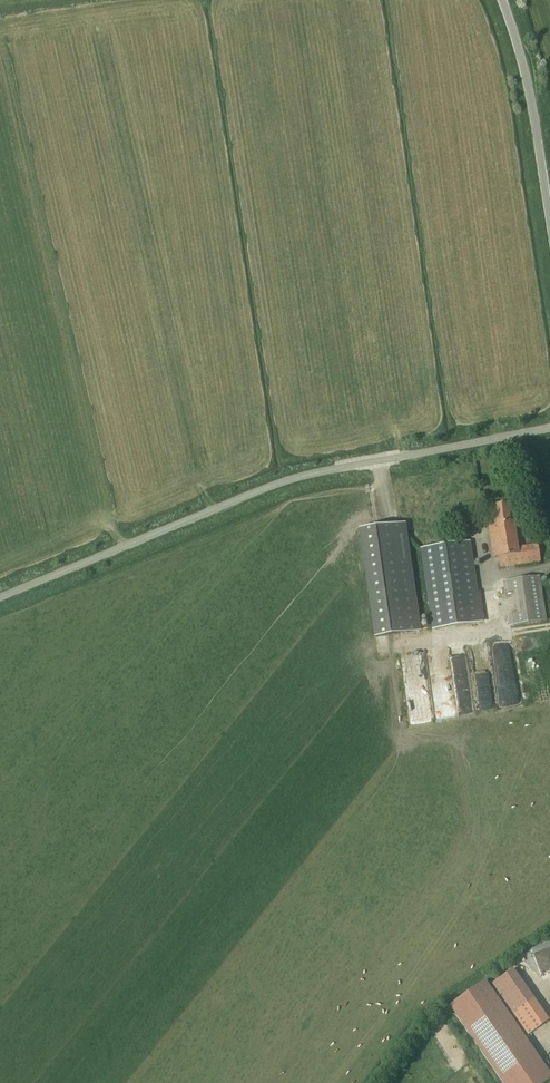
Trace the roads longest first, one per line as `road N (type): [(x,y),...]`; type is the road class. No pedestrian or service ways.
road 1 (unclassified): [(549,428),(276,486),(0,596)]
road 2 (unclassified): [(549,226),(527,73),(504,0)]

